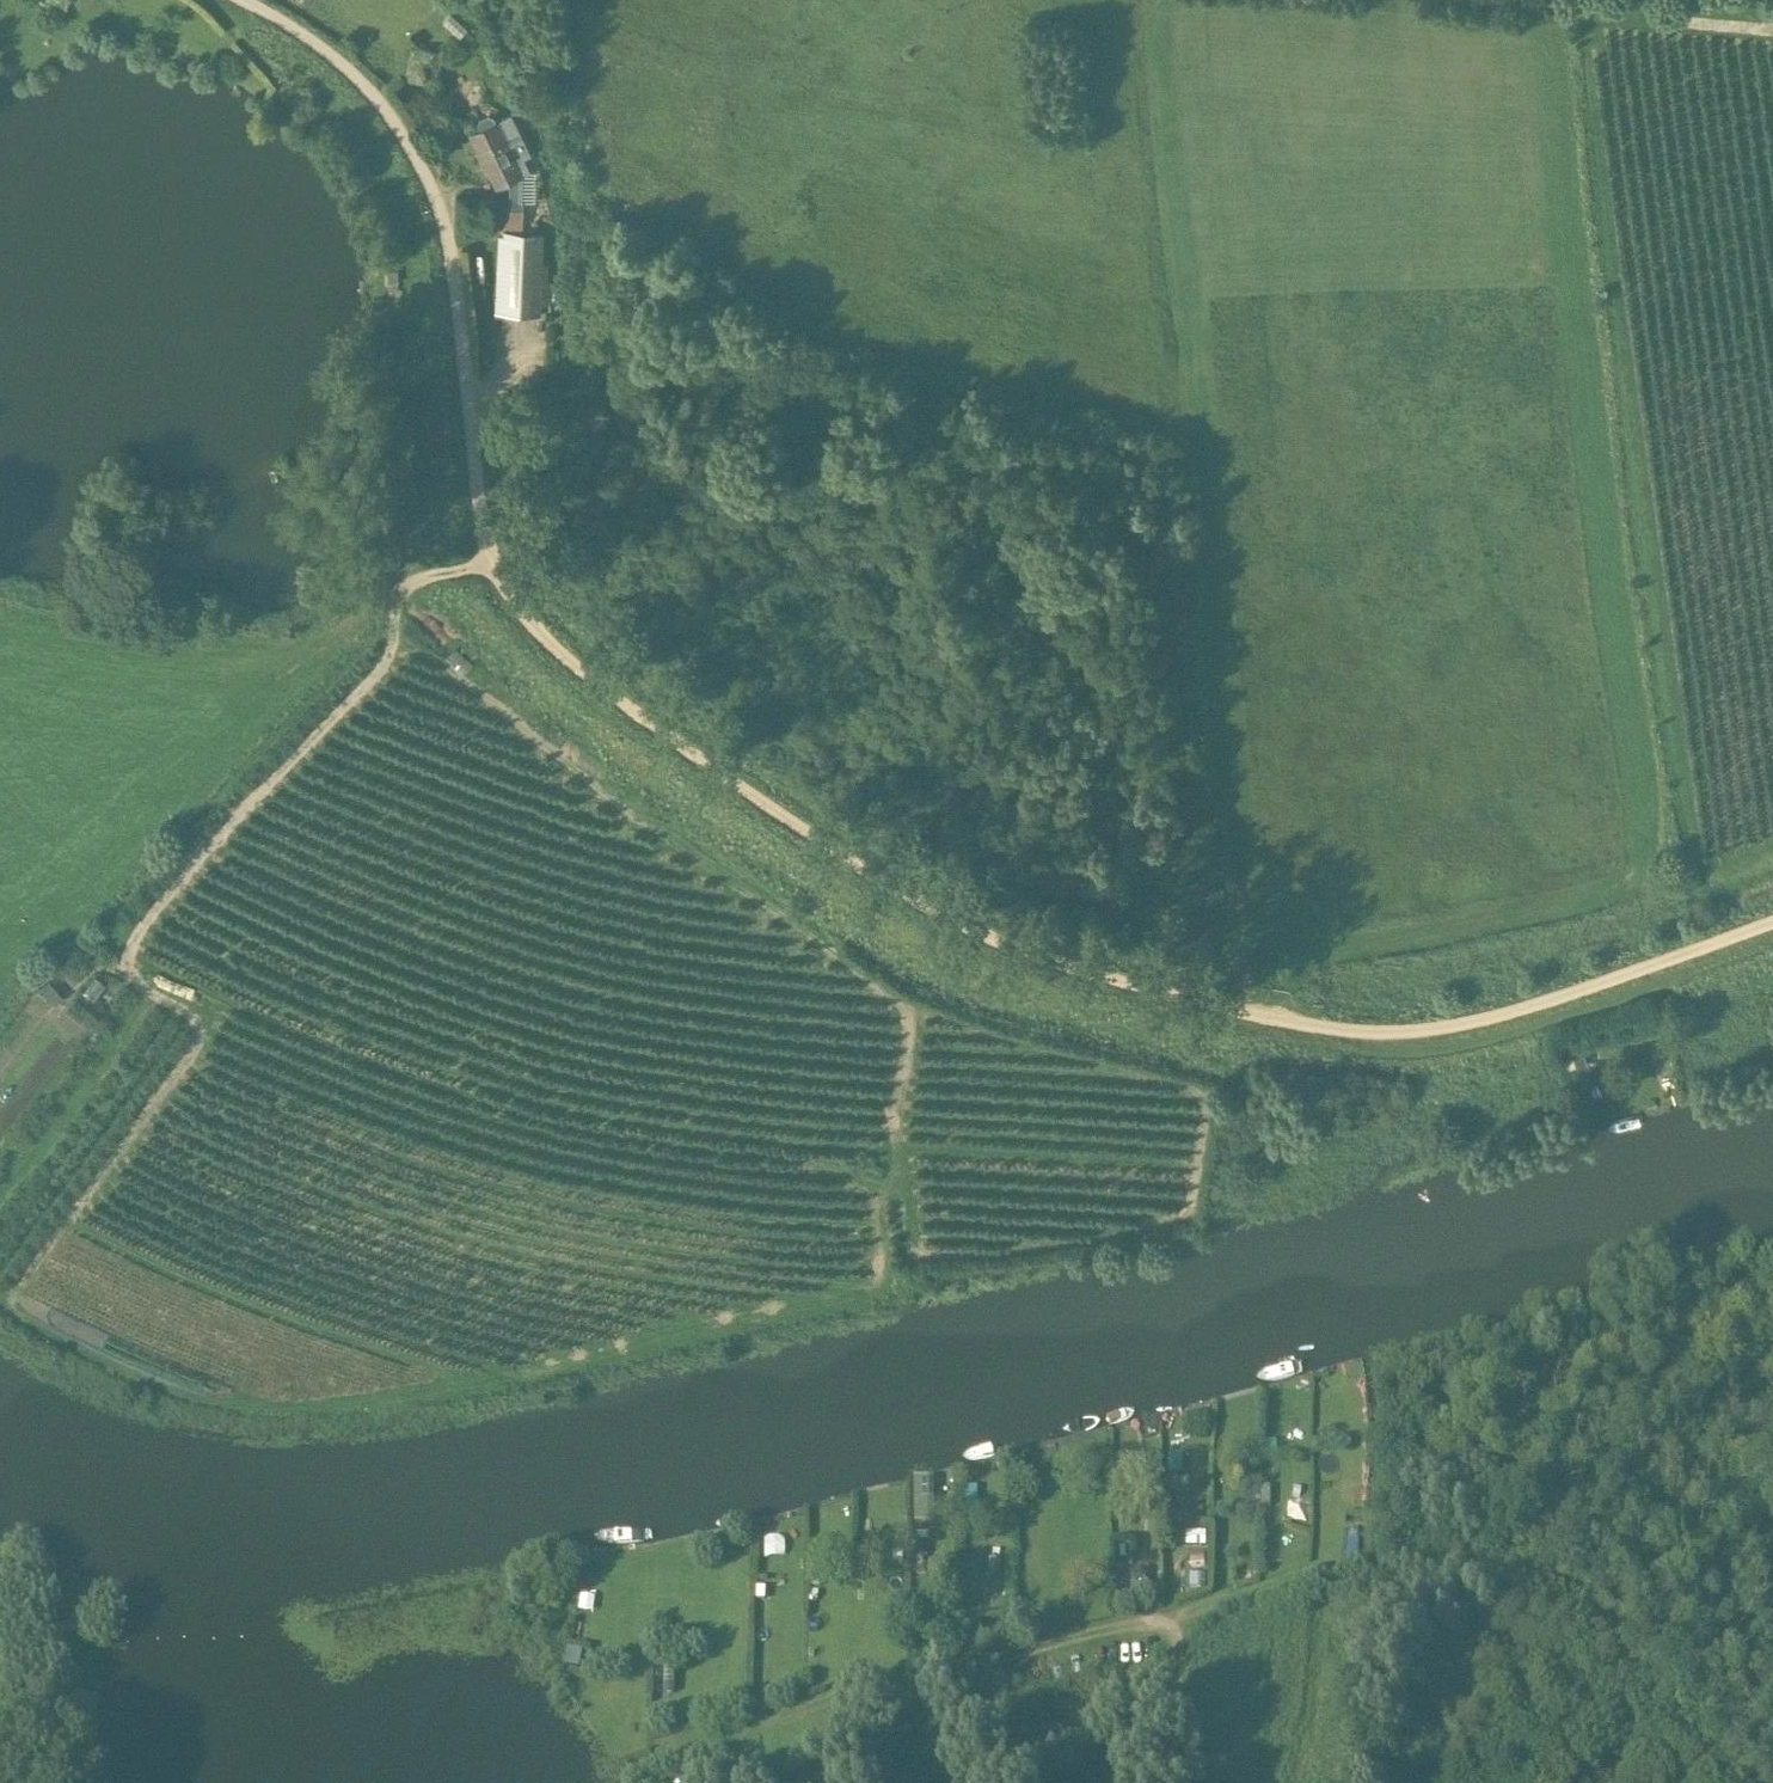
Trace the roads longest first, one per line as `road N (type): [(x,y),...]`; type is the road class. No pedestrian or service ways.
road 1 (track): [(243,0),(350,71),(409,148),(439,209),(501,582),(514,604),(537,635),(671,742),(920,905),(1079,971),(1258,1017),(1383,1034),(1507,1017),(1772,923)]
road 2 (track): [(2,1307),(208,1036),(127,967),(138,930),(388,660),(398,598),(419,580),(498,563)]
road 3 (track): [(1332,1568),(1140,1635),(660,1749)]
road 4 (track): [(1168,1782),(1177,1623)]

